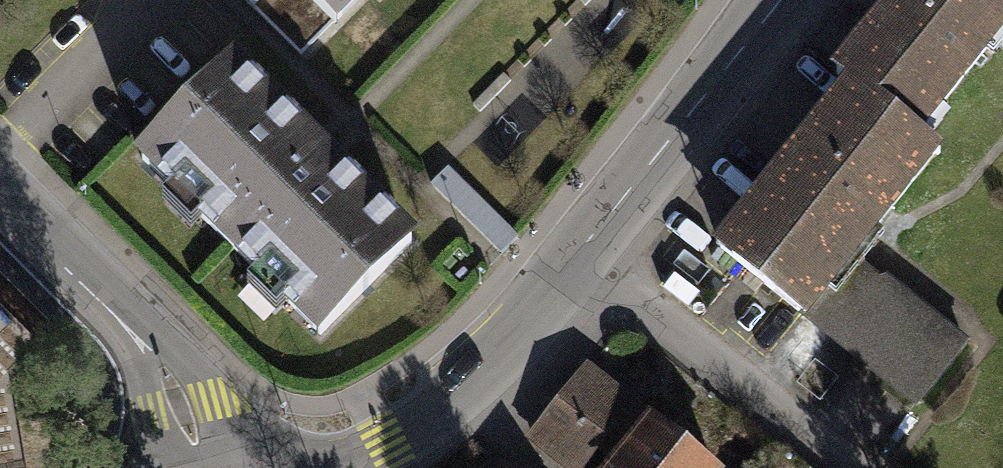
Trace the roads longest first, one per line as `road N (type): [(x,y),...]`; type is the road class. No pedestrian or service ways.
road 1 (residential): [(581,254),(479,375),(385,446),(313,467)]
road 2 (residential): [(0,199),(150,351),(202,467)]
road 3 (residential): [(581,254),(844,467)]
road 4 (residential): [(782,0),(581,254)]

